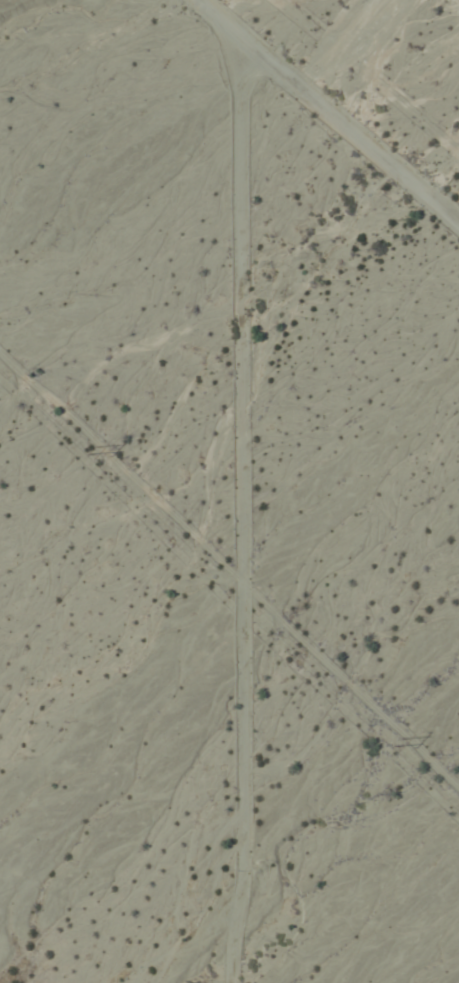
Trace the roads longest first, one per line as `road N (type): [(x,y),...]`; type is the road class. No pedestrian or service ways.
road 1 (residential): [(458,224),(195,0)]

